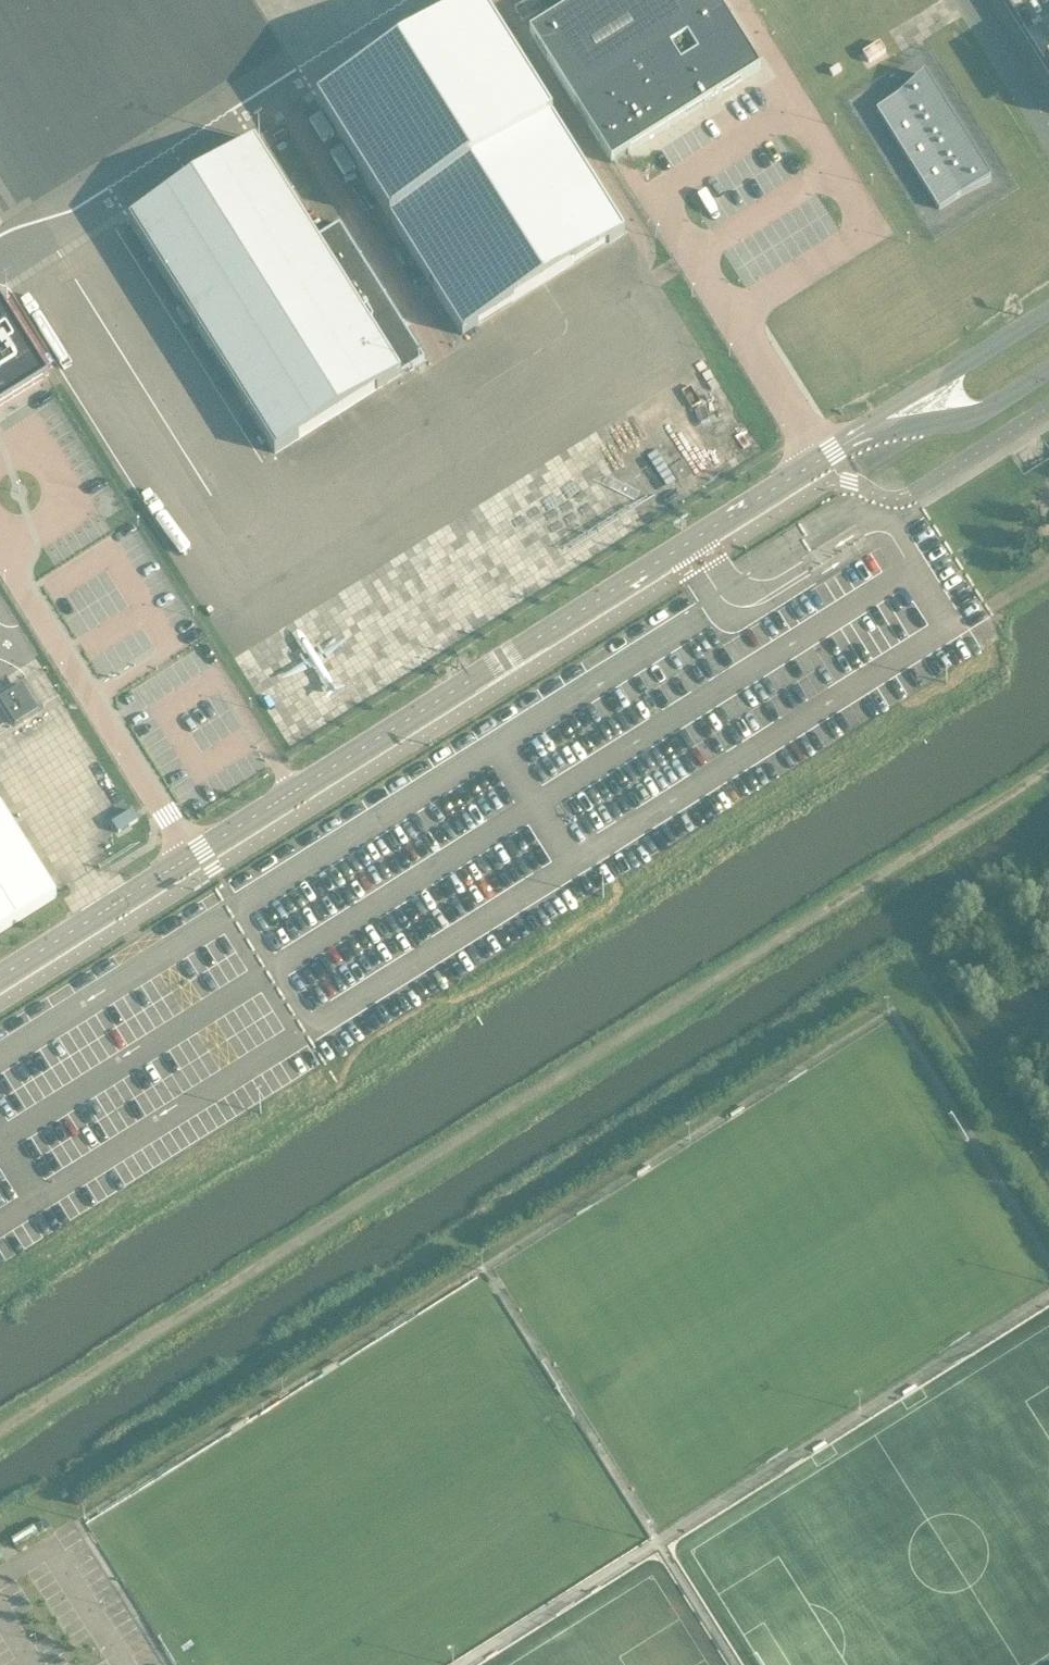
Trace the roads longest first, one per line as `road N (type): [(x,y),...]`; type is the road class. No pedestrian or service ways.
road 1 (track): [(0,1428),(1048,770)]
road 2 (secondary): [(864,430),(0,977)]
road 3 (secondary): [(1048,312),(864,430)]
road 4 (secondary): [(864,430),(968,420),(1048,370)]
road 5 (unclassified): [(971,0),(1048,125)]

